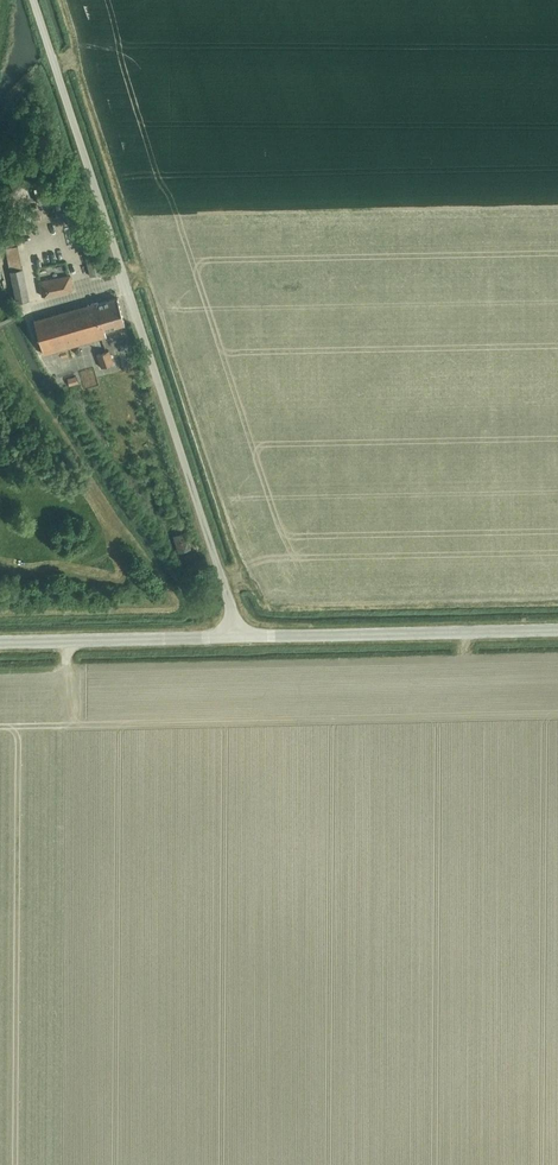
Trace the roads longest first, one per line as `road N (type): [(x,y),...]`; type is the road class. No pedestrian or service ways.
road 1 (unclassified): [(243,637),(32,0)]
road 2 (tertiary): [(243,637),(557,631)]
road 3 (tertiary): [(0,642),(243,637)]

